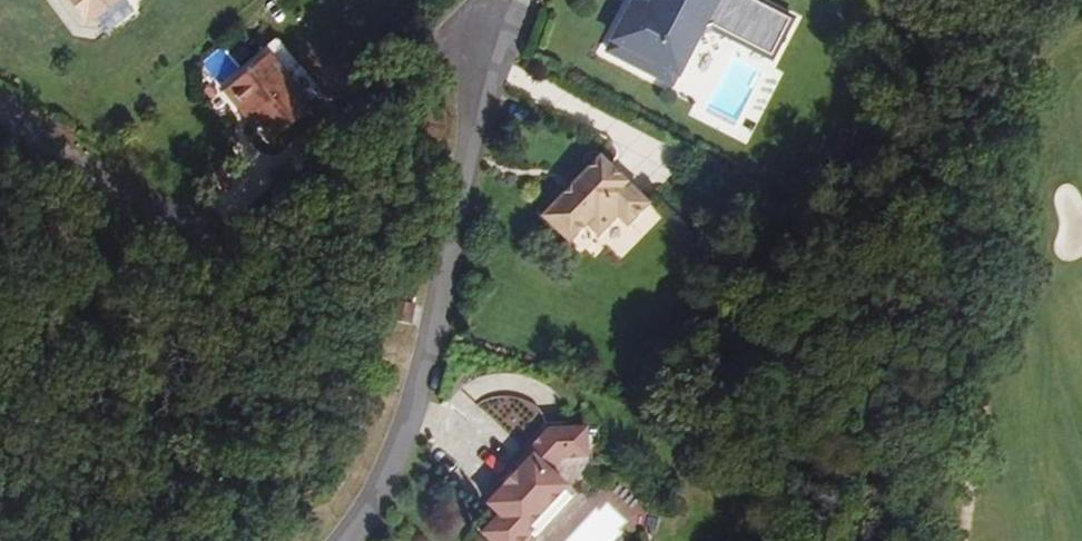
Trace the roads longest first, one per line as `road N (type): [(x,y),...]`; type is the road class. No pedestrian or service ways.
road 1 (residential): [(337,540),(419,389),(499,0)]

